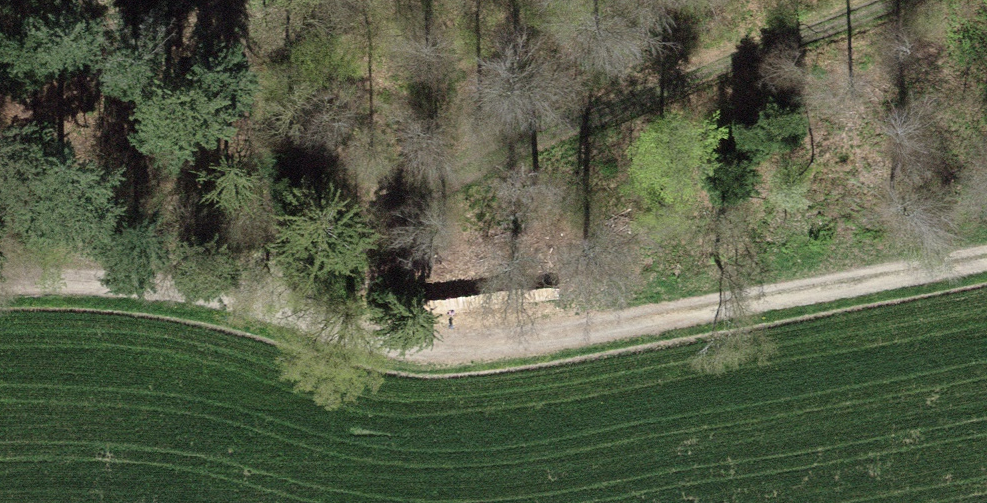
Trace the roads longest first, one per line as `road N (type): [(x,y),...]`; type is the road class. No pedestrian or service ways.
road 1 (track): [(271,310),(357,233),(502,153),(753,51),(937,0)]
road 2 (track): [(986,261),(507,340),(419,342),(271,310)]
road 3 (track): [(271,310),(157,290),(0,284)]

